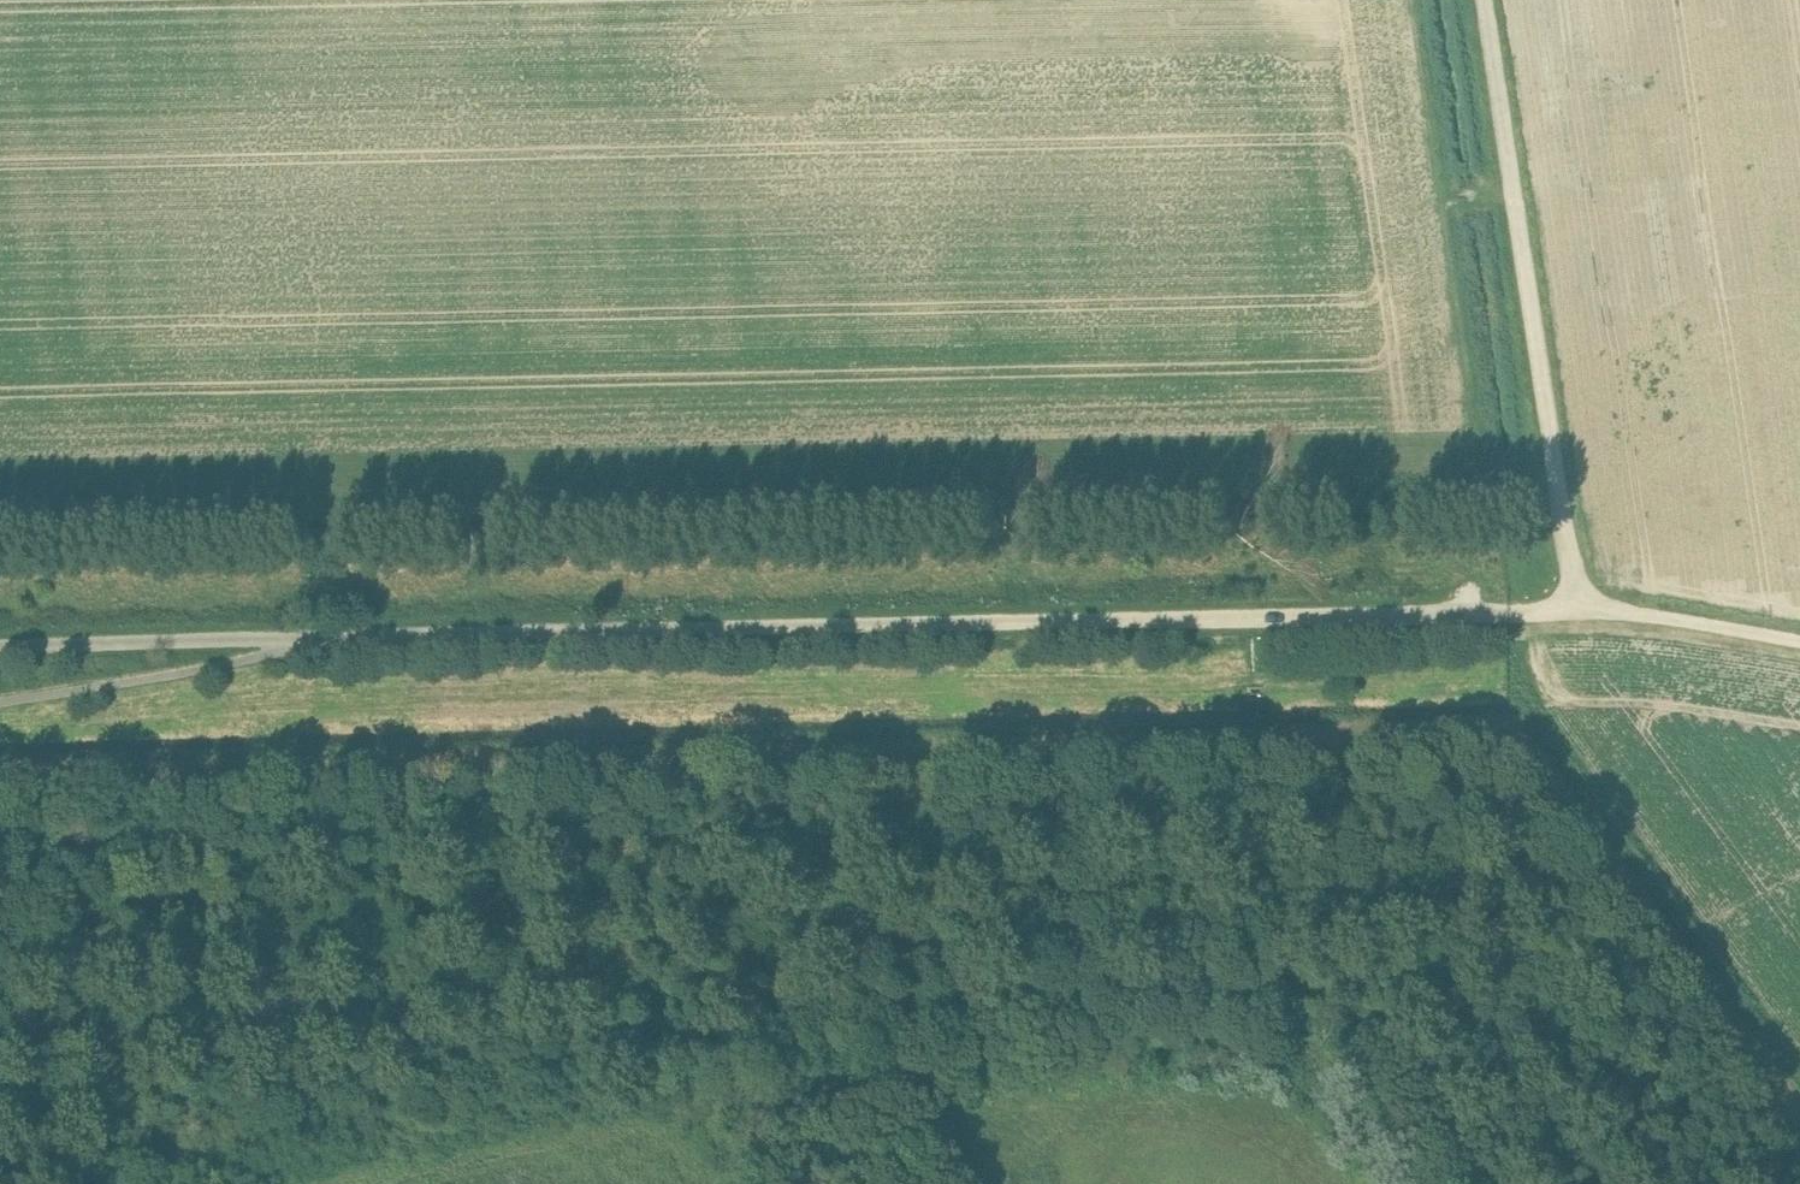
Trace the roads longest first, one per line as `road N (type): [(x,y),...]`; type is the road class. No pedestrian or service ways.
road 1 (unclassified): [(407,639),(1577,612),(1489,0)]
road 2 (unclassified): [(0,649),(407,639)]
road 3 (unclassified): [(52,696),(407,639)]

